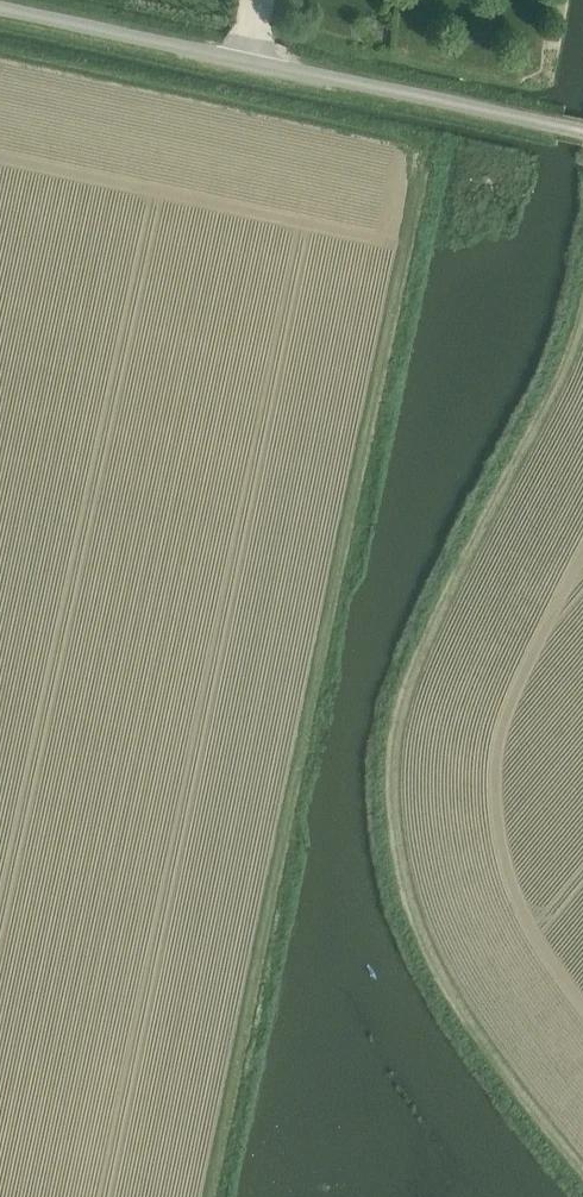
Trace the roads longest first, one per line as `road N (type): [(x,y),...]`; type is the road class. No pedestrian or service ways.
road 1 (unclassified): [(582,131),(0,9)]

